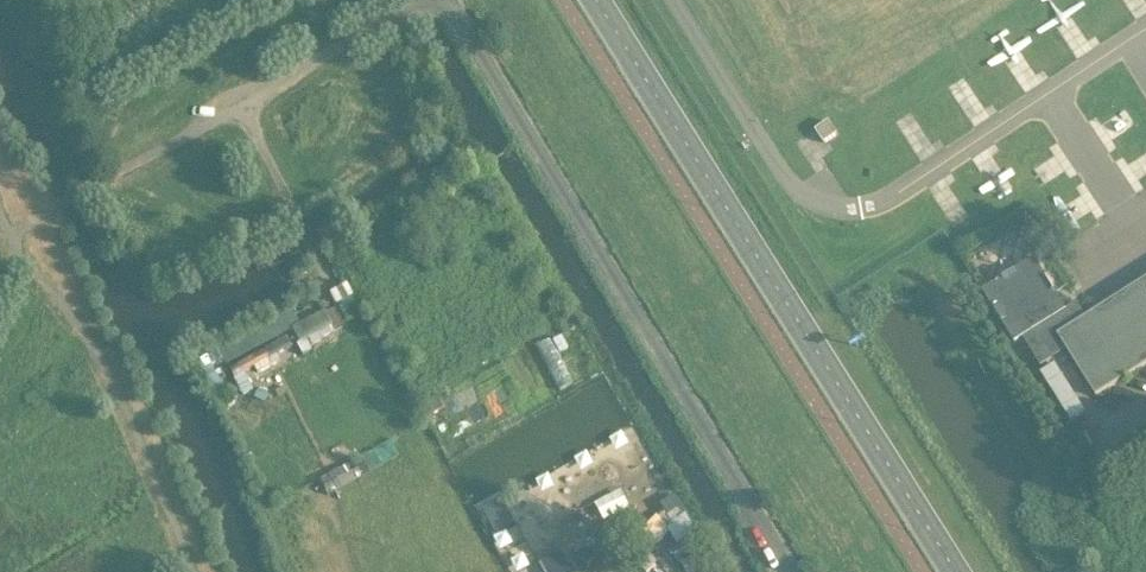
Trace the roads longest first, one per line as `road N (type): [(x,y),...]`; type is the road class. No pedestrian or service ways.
road 1 (secondary): [(956,571),(596,0)]

